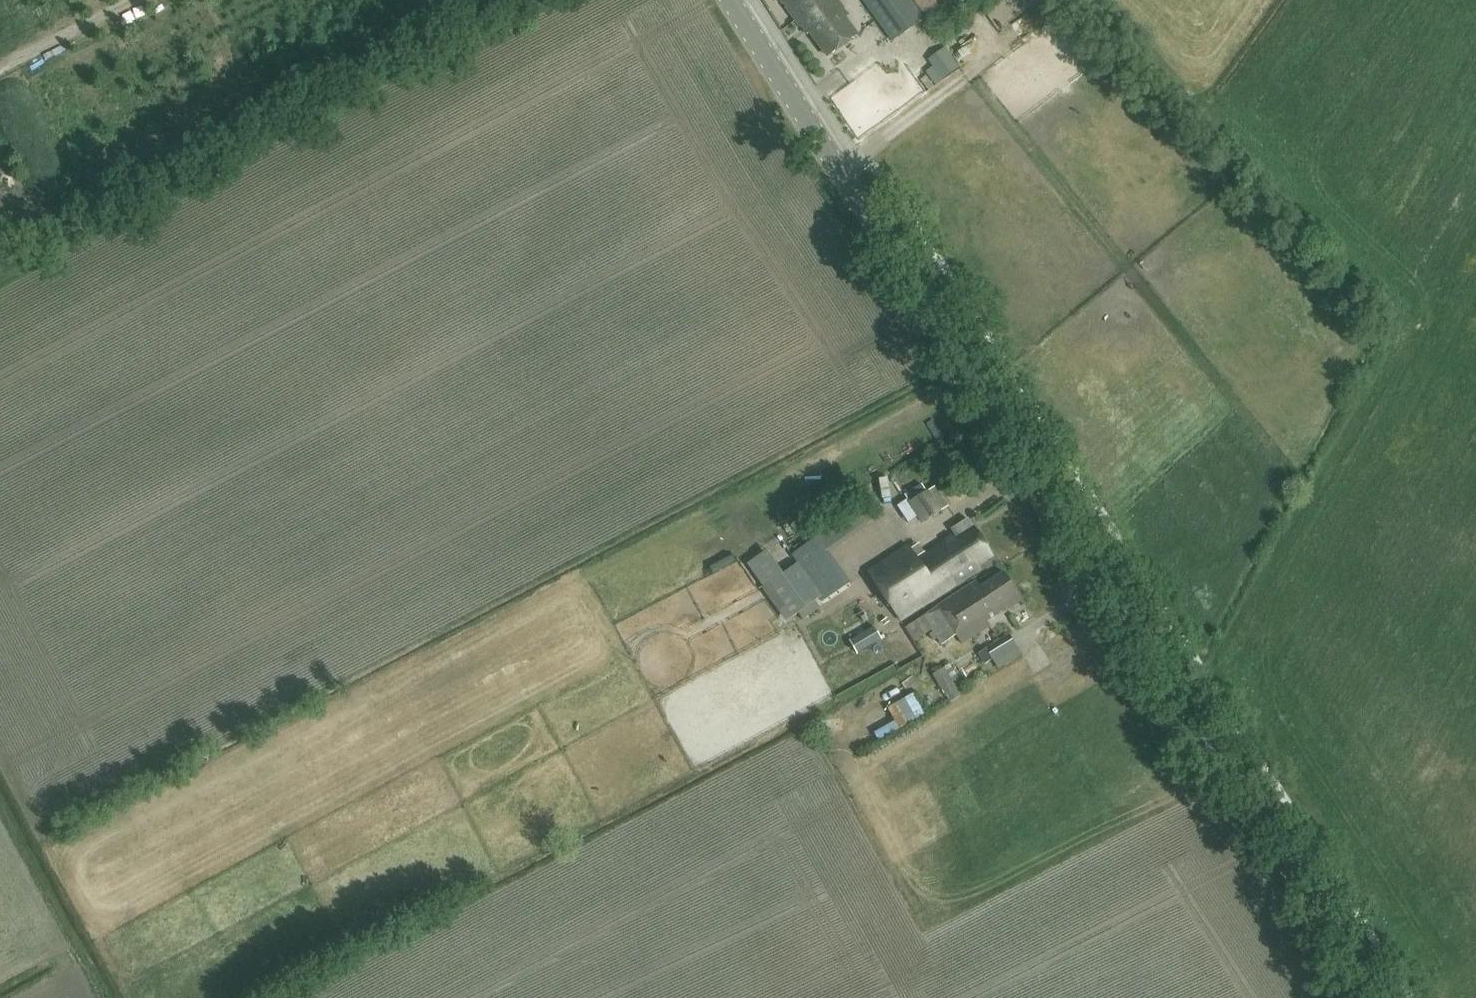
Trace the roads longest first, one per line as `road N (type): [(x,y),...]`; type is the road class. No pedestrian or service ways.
road 1 (secondary): [(1376,997),(731,0)]
road 2 (track): [(0,66),(130,0)]

